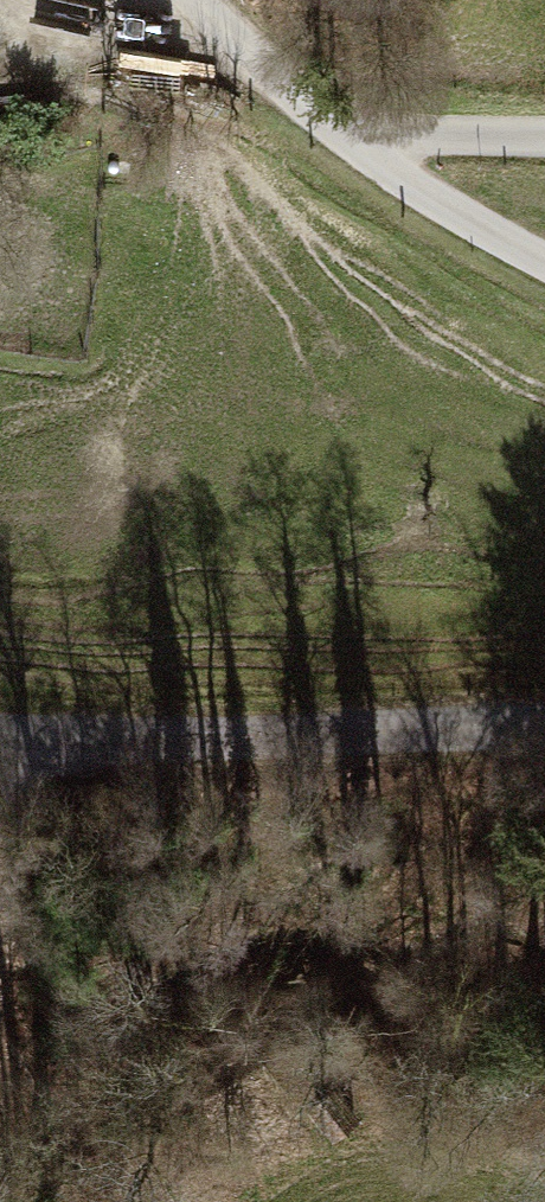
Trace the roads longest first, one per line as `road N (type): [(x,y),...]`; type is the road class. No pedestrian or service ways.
road 1 (unclassified): [(0,730),(544,747)]
road 2 (unclassified): [(544,261),(366,151),(271,77),(194,0)]
road 3 (track): [(366,151),(414,138),(544,137)]

